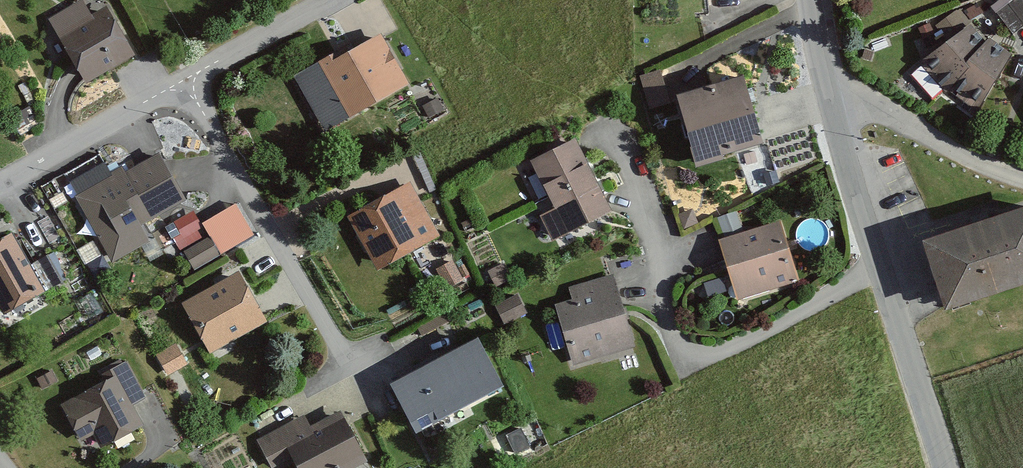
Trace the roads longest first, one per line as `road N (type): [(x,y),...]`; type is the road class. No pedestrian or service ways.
road 1 (residential): [(879,268),(706,360),(683,357),(669,337),(605,122)]
road 2 (residential): [(360,376),(184,81)]
road 3 (residential): [(184,81),(0,186)]
road 4 (tertiary): [(879,268),(945,467)]
road 5 (residential): [(833,106),(880,110),(981,168),(1022,181)]
road 6 (tertiary): [(833,106),(879,268)]
road 7 (residential): [(326,0),(184,81)]

